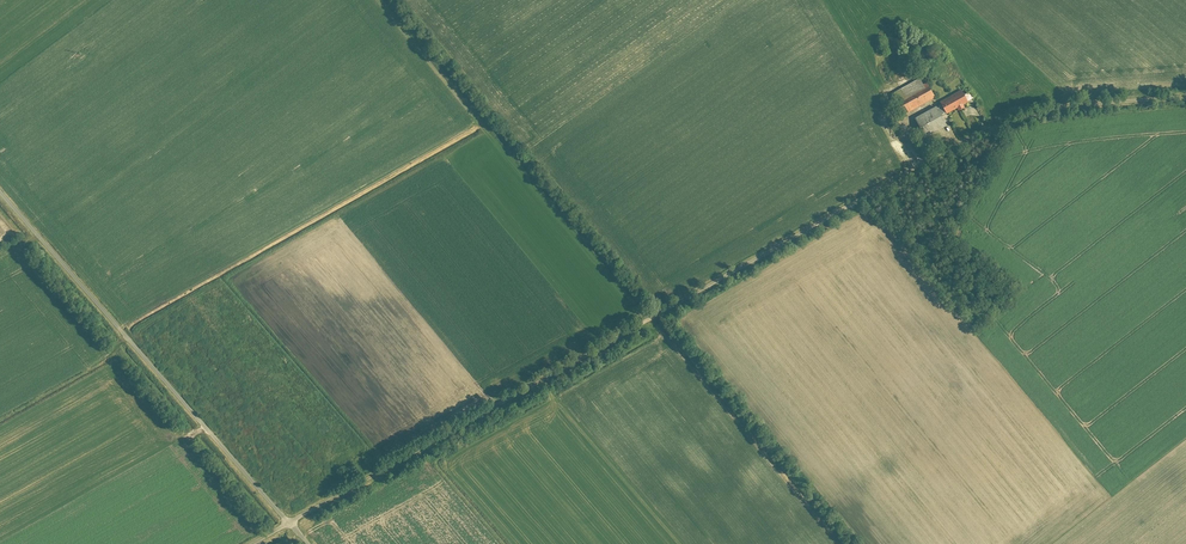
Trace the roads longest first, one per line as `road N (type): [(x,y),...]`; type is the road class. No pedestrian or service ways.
road 1 (unclassified): [(287,527),(1012,118),(1185,98)]
road 2 (unclassified): [(0,196),(287,527)]

